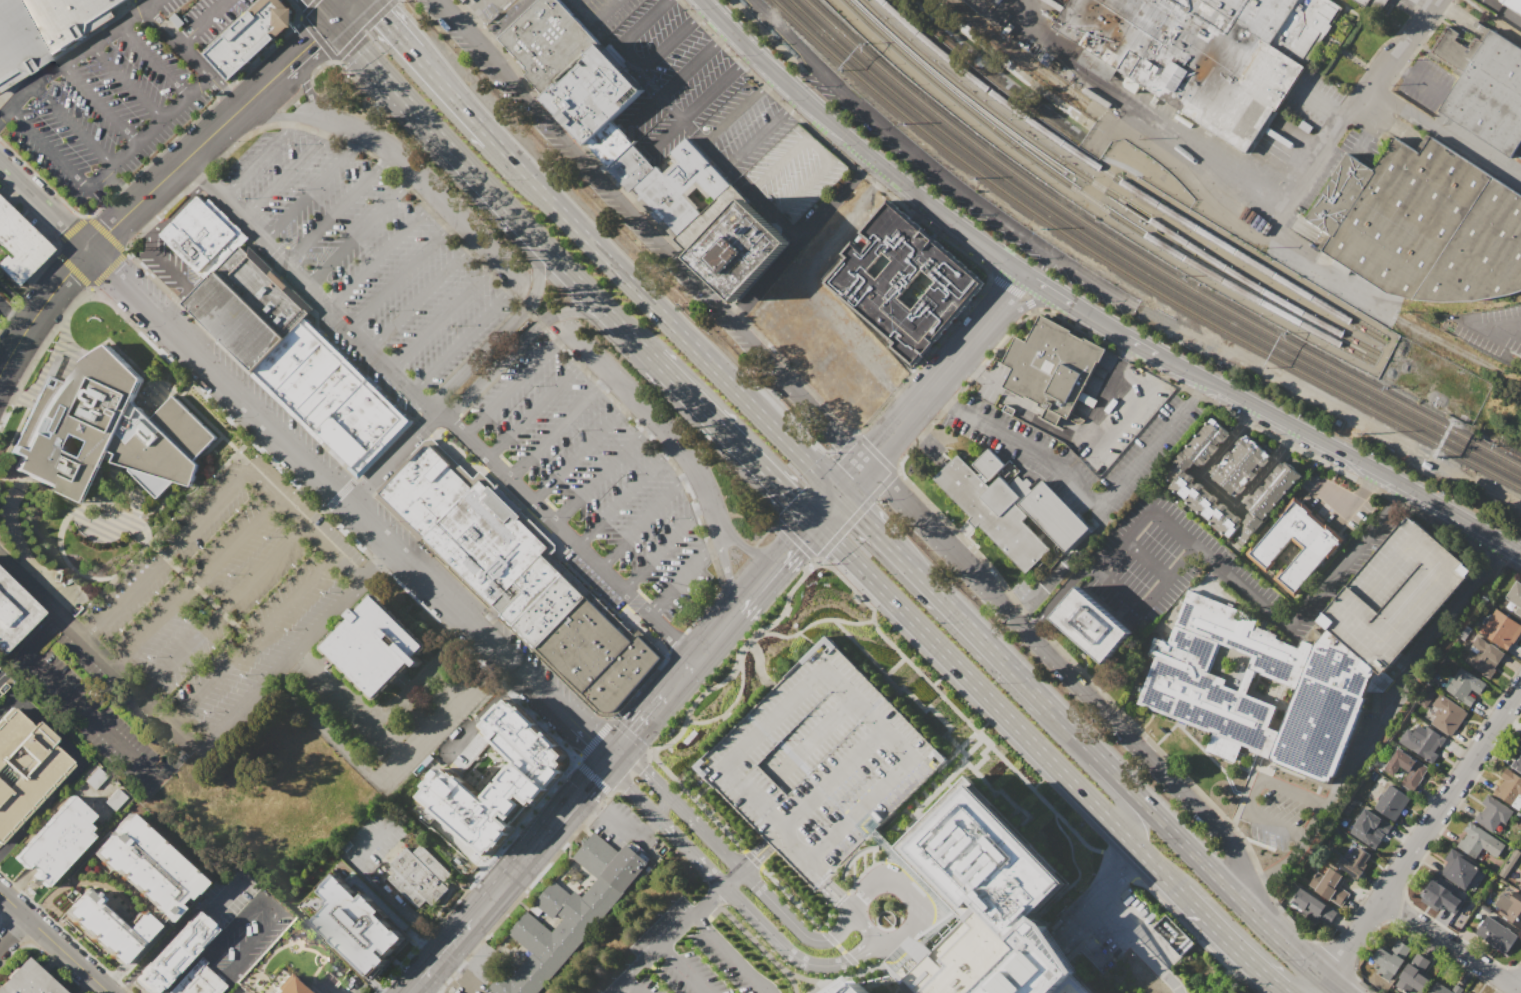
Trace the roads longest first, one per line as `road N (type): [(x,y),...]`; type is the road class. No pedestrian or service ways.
road 1 (secondary): [(568,716),(88,248)]
road 2 (residential): [(791,383),(431,0)]
road 3 (residential): [(1209,824),(866,462)]
road 4 (primary): [(839,493),(496,142)]
road 5 (primary): [(815,521),(1129,842)]
road 6 (tertiary): [(1027,277),(869,158),(700,0)]
road 7 (primary): [(335,22),(625,328)]
road 8 (residential): [(241,108),(88,248),(0,371)]
road 9 (residential): [(1520,686),(1324,980)]
road 10 (primary): [(1246,909),(1048,706)]
road 11 (residential): [(1027,277),(866,462)]
road 12 (primary): [(651,355),(815,521)]
road 13 (residential): [(434,414),(454,408),(553,315),(588,314),(625,328)]
road 14 (primary): [(1048,706),(889,544)]
road 15 (residential): [(536,237),(535,296),(440,396),(434,414)]
road 16 (tertiary): [(1520,556),(1348,458)]
road 17 (residential): [(1324,980),(1274,923),(1209,824)]
road 18 (residential): [(1520,992),(1379,898)]
road 19 (tertiary): [(1348,458),(1205,381)]
road 20 (primary): [(1178,892),(1285,992)]
road 21 (residential): [(108,992),(0,894)]
road 22 (secondary): [(611,756),(520,861)]
road 23 (primary): [(1129,842),(1123,811),(1077,756),(1072,733)]
road 24 (residential): [(348,503),(434,414)]
road 25 (secondary): [(0,161),(88,248)]
road 26 (residential): [(1438,0),(1364,99)]
road 27 (tertiary): [(1179,367),(1072,306)]
road 28 (primary): [(496,142),(412,52)]

